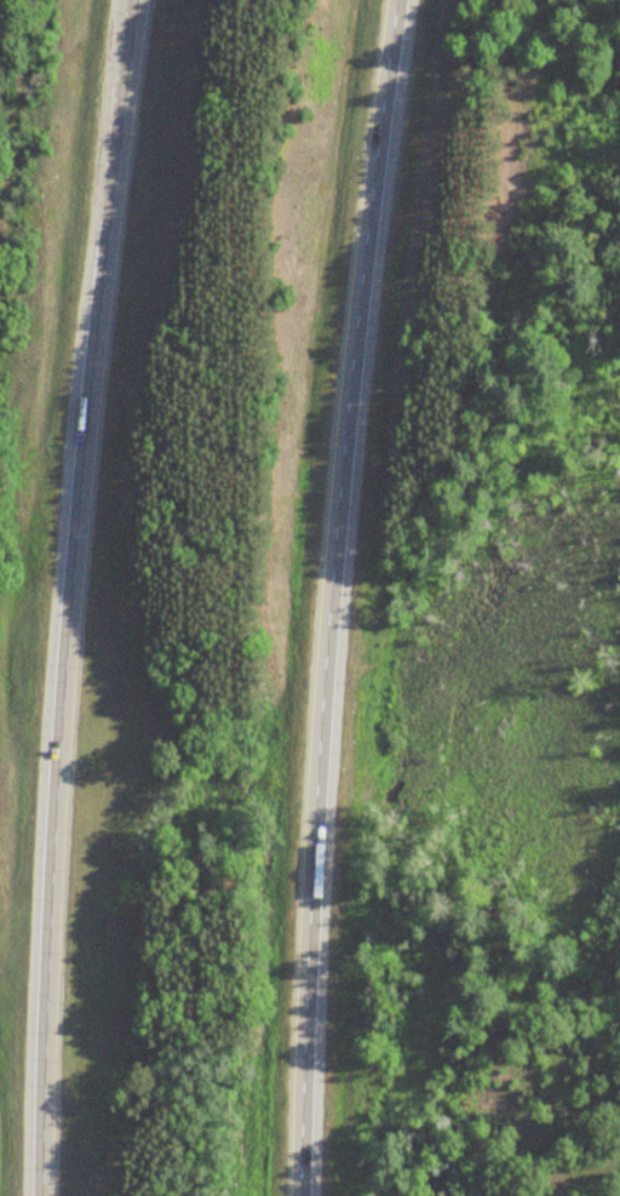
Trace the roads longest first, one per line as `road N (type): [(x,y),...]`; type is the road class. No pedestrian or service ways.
road 1 (motorway): [(297,1195),(327,589),(393,0)]
road 2 (motorway): [(136,0),(104,207),(62,749),(47,1195)]

